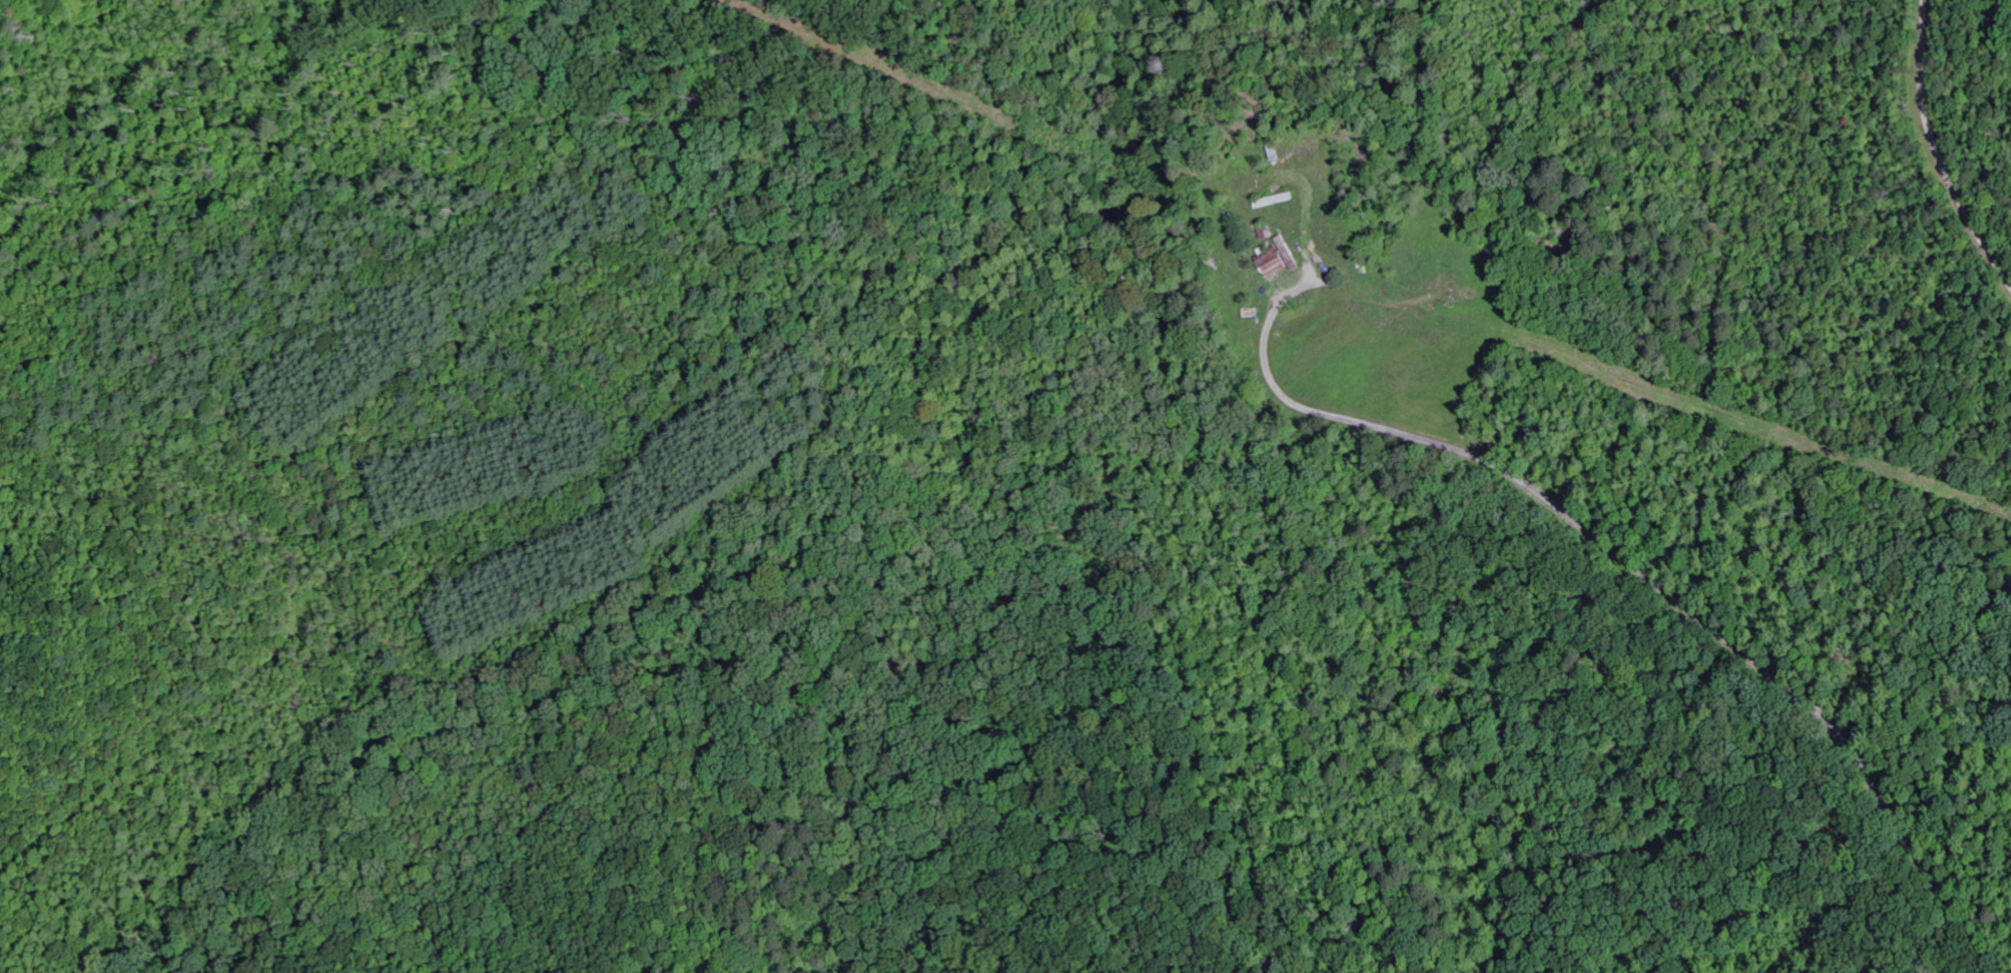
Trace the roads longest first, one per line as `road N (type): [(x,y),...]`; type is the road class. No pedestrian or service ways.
road 1 (residential): [(50,972),(628,663),(657,594),(720,531),(818,483),(770,306)]
road 2 (residential): [(1952,972),(1953,918),(1938,884),(1873,773),(1819,708),(1586,522),(1487,459),(1299,408),(1275,388),(1266,357),(1270,328),(1305,289)]
road 3 (residential): [(2010,287),(1946,174),(1929,127),(1926,0)]
road 4 (residential): [(0,219),(118,95)]

